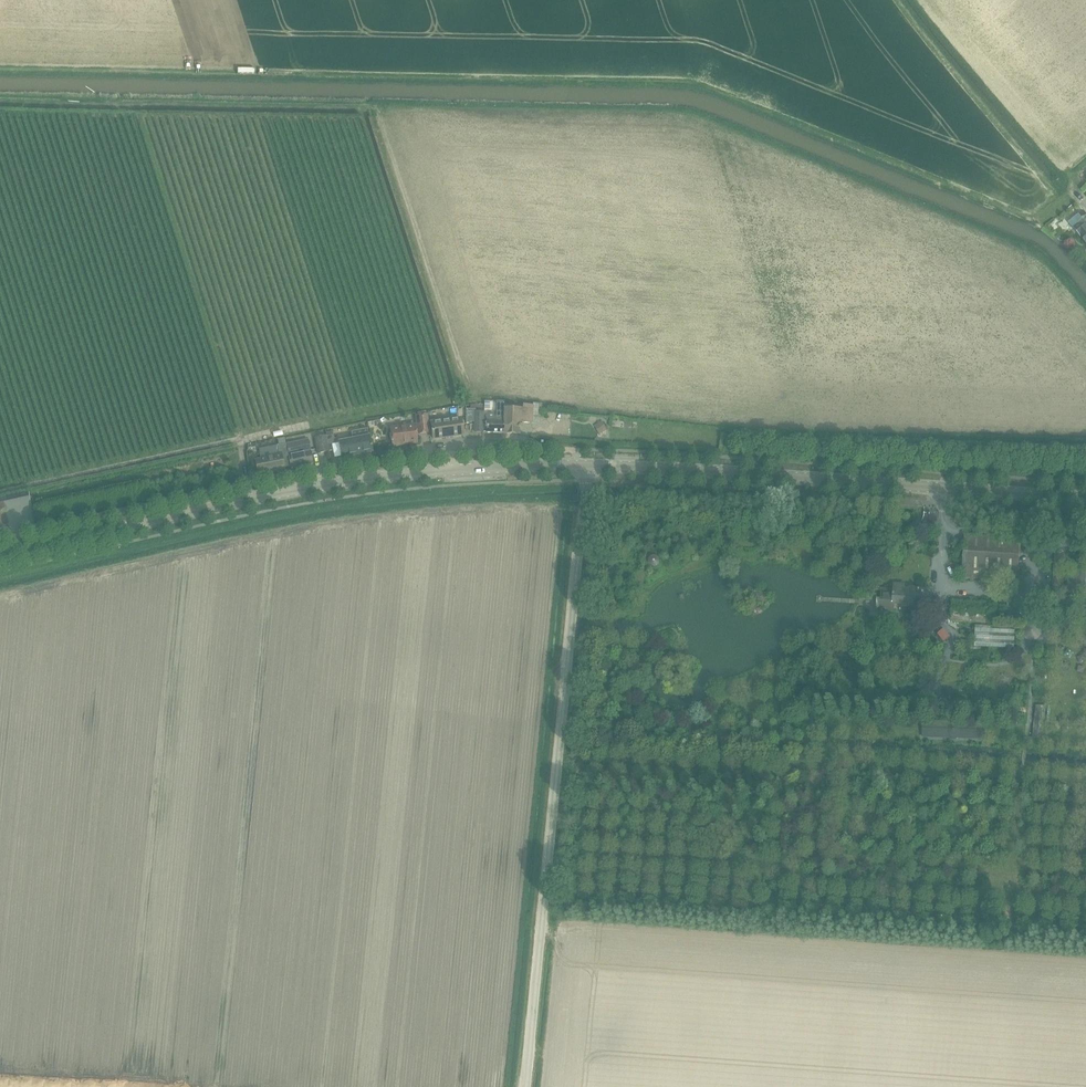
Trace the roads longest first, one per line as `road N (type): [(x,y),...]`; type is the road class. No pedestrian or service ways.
road 1 (residential): [(526,1086),(587,481)]
road 2 (secondary): [(0,556),(330,481),(473,468),(583,468)]
road 3 (secondary): [(1085,497),(583,468)]

